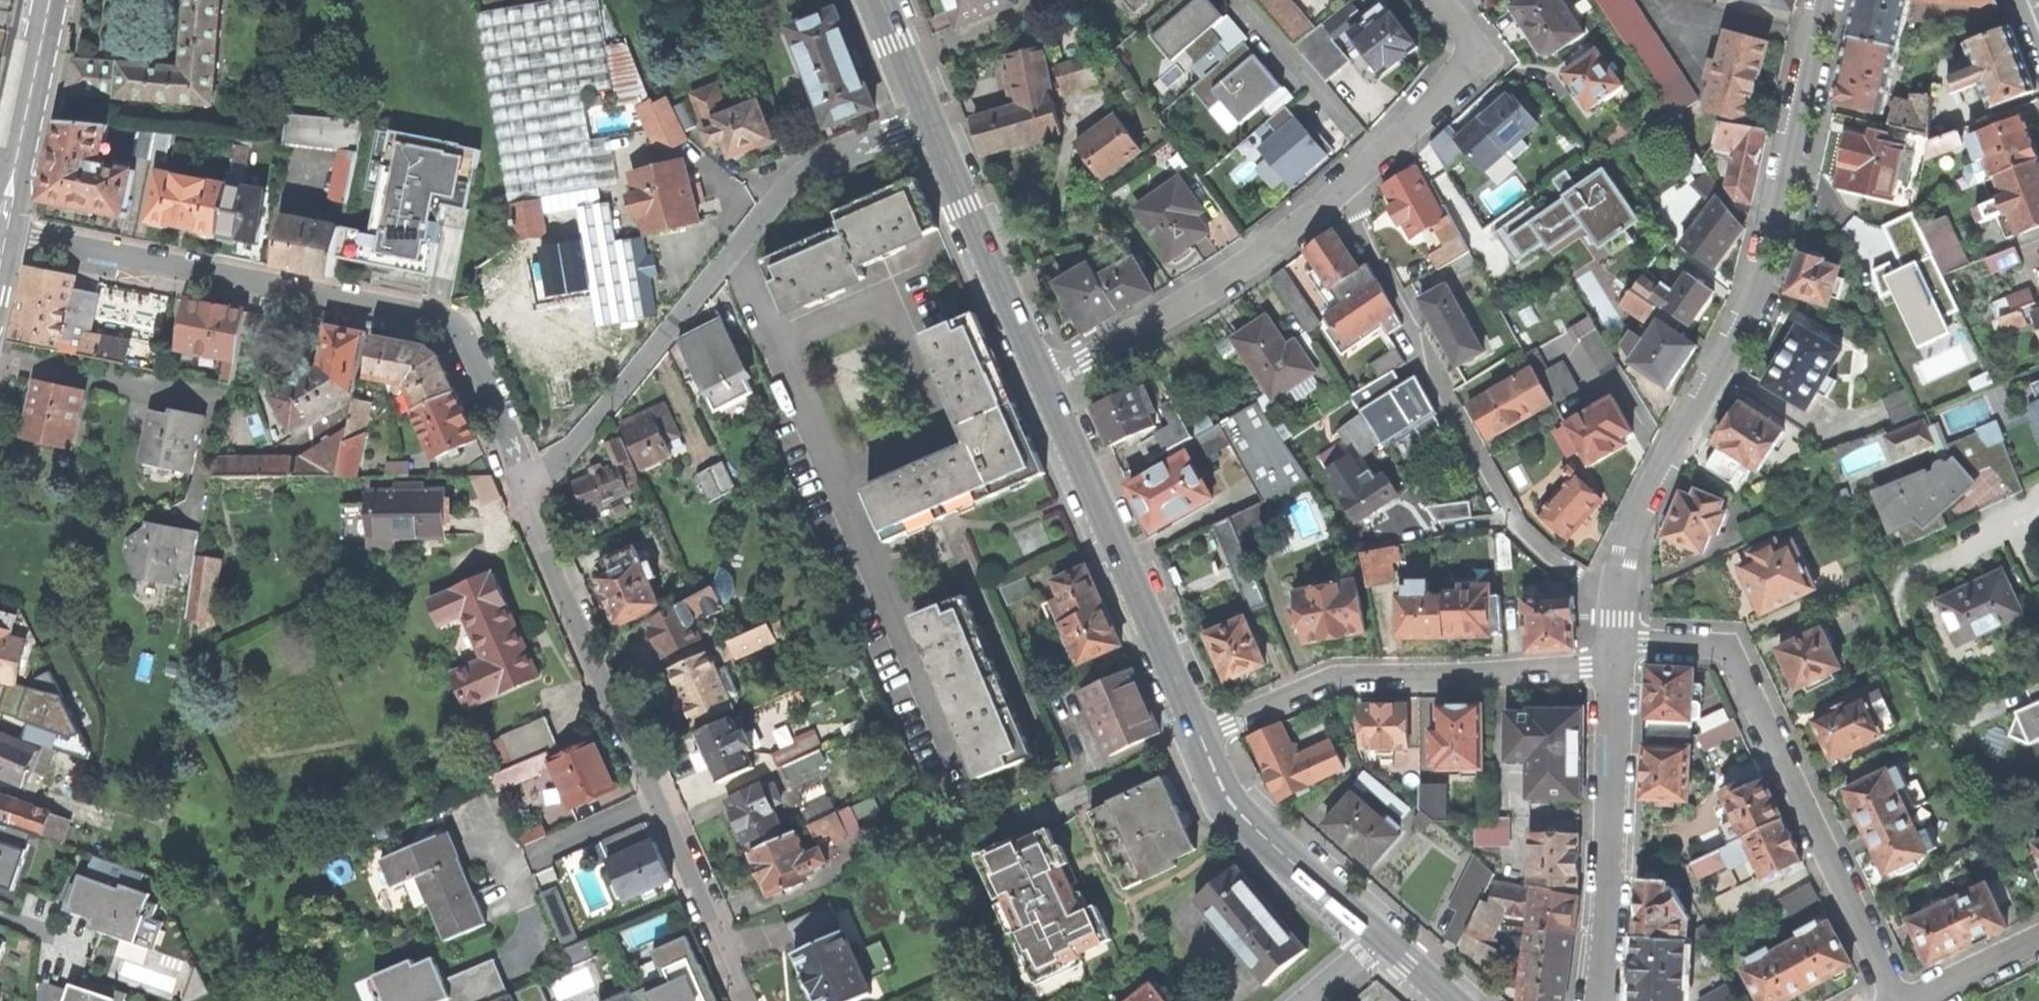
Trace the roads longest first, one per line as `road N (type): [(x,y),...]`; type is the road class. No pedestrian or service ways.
road 1 (residential): [(527,494),(517,446),(462,330),(445,317),(4,235)]
road 2 (residential): [(1619,594),(1641,520),(1764,276),(1826,0)]
road 3 (residential): [(527,494),(553,473),(788,186),(932,120)]
road 4 (residential): [(527,494),(753,1000)]
road 5 (residential): [(1896,1000),(1738,657),(1715,644),(1614,641)]
road 6 (residential): [(1347,189),(1526,523),(1619,594)]
road 7 (residential): [(1199,735),(1336,676),(1613,665)]
road 8 (secondary): [(1199,735),(1044,379)]
road 9 (residential): [(1347,189),(1257,257),(1044,379)]
road 10 (residential): [(1592,1000),(1609,877),(1613,665)]
road 11 (secondary): [(1388,941),(1239,810),(1199,735)]
road 12 (secondary): [(1044,379),(932,120)]
road 13 (residential): [(1445,0),(1471,39),(1464,70),(1347,189)]
road 14 (tertiary): [(50,0),(4,235)]
road 15 (residential): [(2038,502),(1916,572)]
road 16 (secondary): [(932,120),(884,0)]
road 17 (residential): [(1924,1000),(2038,943)]

